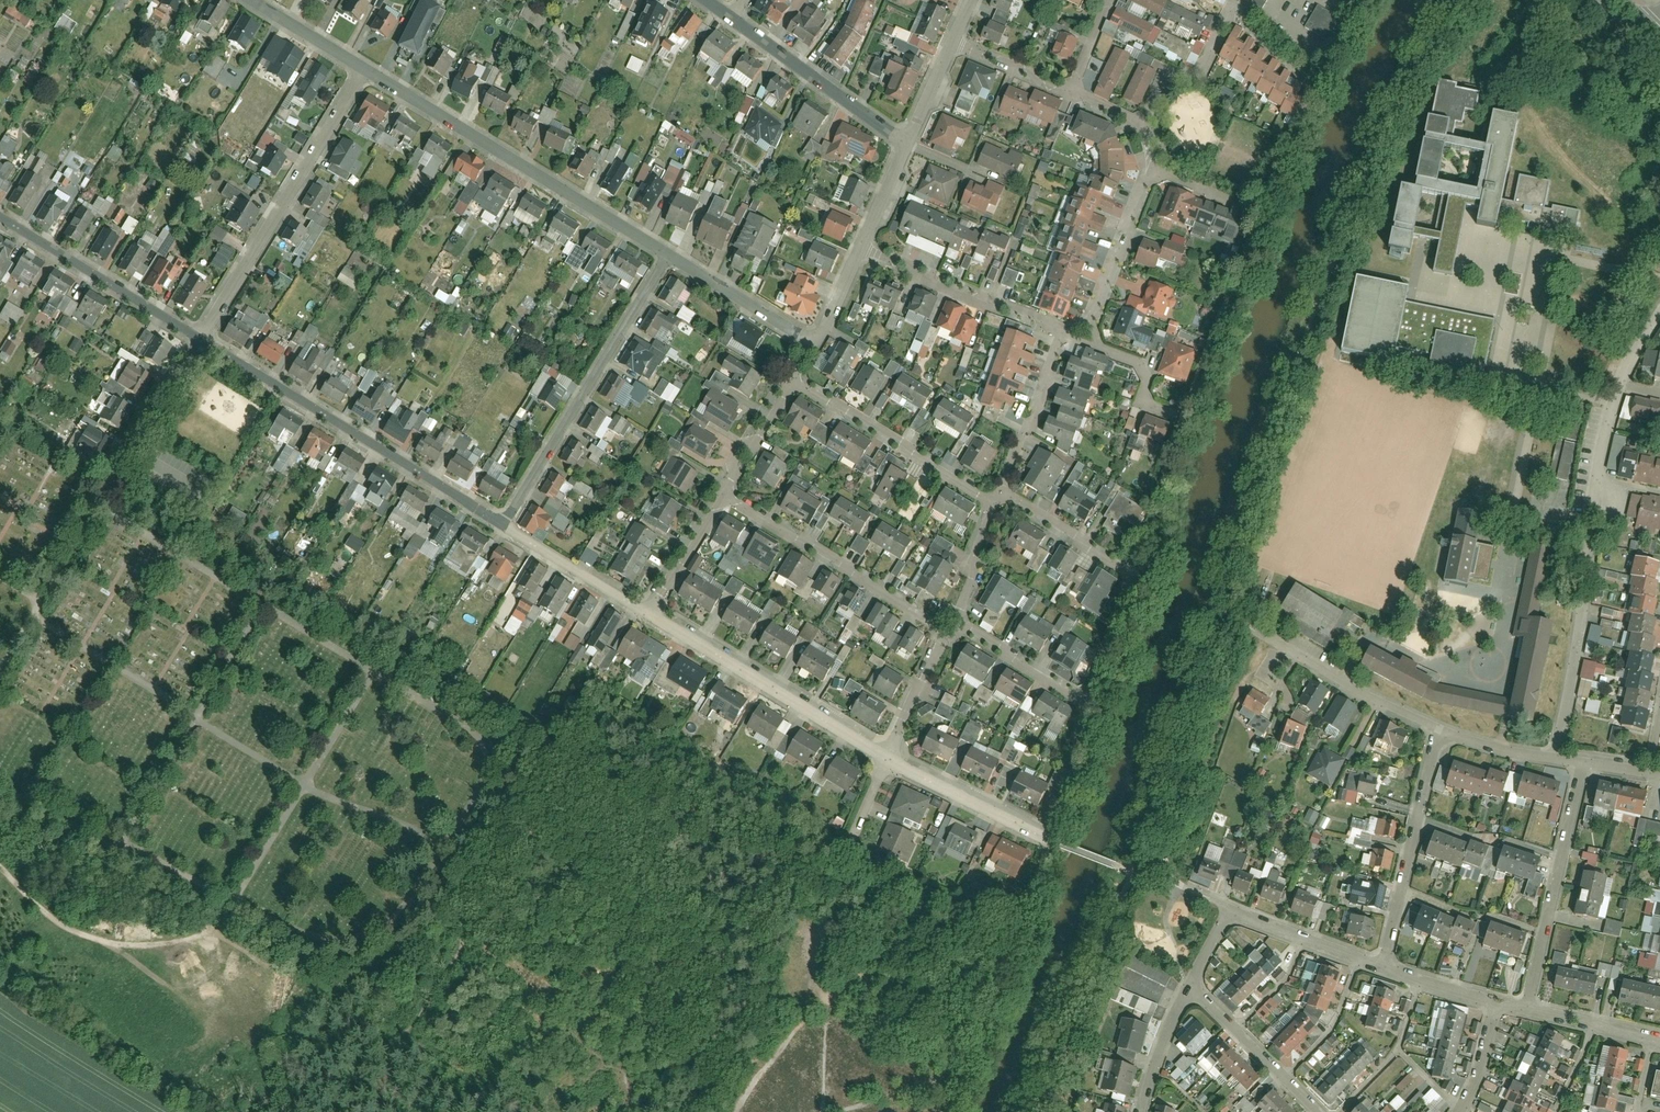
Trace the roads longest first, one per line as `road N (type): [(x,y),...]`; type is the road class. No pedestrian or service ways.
road 1 (residential): [(1659,313),(1635,352),(1602,446),(1555,758)]
road 2 (residential): [(949,620),(1069,688),(1093,681),(1128,583),(1125,562),(997,497)]
road 3 (residential): [(500,527),(201,341)]
road 4 (residential): [(669,253),(371,70)]
road 5 (residential): [(669,253),(500,527)]
road 6 (residential): [(201,341),(371,70)]
road 7 (residential): [(888,759),(647,611)]
road 8 (track): [(0,869),(22,896),(109,943),(170,946),(218,926),(236,901)]
road 9 (residential): [(724,484),(949,620)]
road 10 (residential): [(1529,1009),(1581,763)]
road 11 (residential): [(1437,726),(1384,966)]
road 12 (residential): [(789,381),(997,497)]
road 13 (residential): [(201,341),(0,220)]
road 14 (residential): [(1437,726),(1233,617)]
road 15 (residential): [(861,248),(1060,333)]
road 16 (residential): [(737,23),(906,145)]
road 17 (residential): [(1136,127),(952,44)]
road 18 (residential): [(1060,333),(1086,322),(1149,163)]
road 19 (residential): [(1053,842),(888,759)]
road 20 (residential): [(997,497),(1060,333)]
road 21 (residential): [(815,343),(669,253)]
road 22 (residential): [(647,611),(500,527)]
road 23 (residential): [(1060,333),(1142,363),(1143,401),(1181,414)]
road 24 (residential): [(1136,127),(1174,82),(1204,66),(1236,14)]
road 25 (residential): [(888,759),(949,620)]
road 26 (residential): [(724,484),(647,611)]
road 27 (residential): [(1359,958),(1332,1031),(1288,1081)]
road 28 (residential): [(371,70),(255,0)]
road 29 (residential): [(1144,1111),(1193,986)]
road 30 (residential): [(949,620),(997,497)]
road 31 (residential): [(138,452),(201,341)]
road 32 (residential): [(1555,758),(1437,726)]
road 33 (residential): [(789,381),(724,484)]
road 34 (track): [(109,943),(204,1016)]

